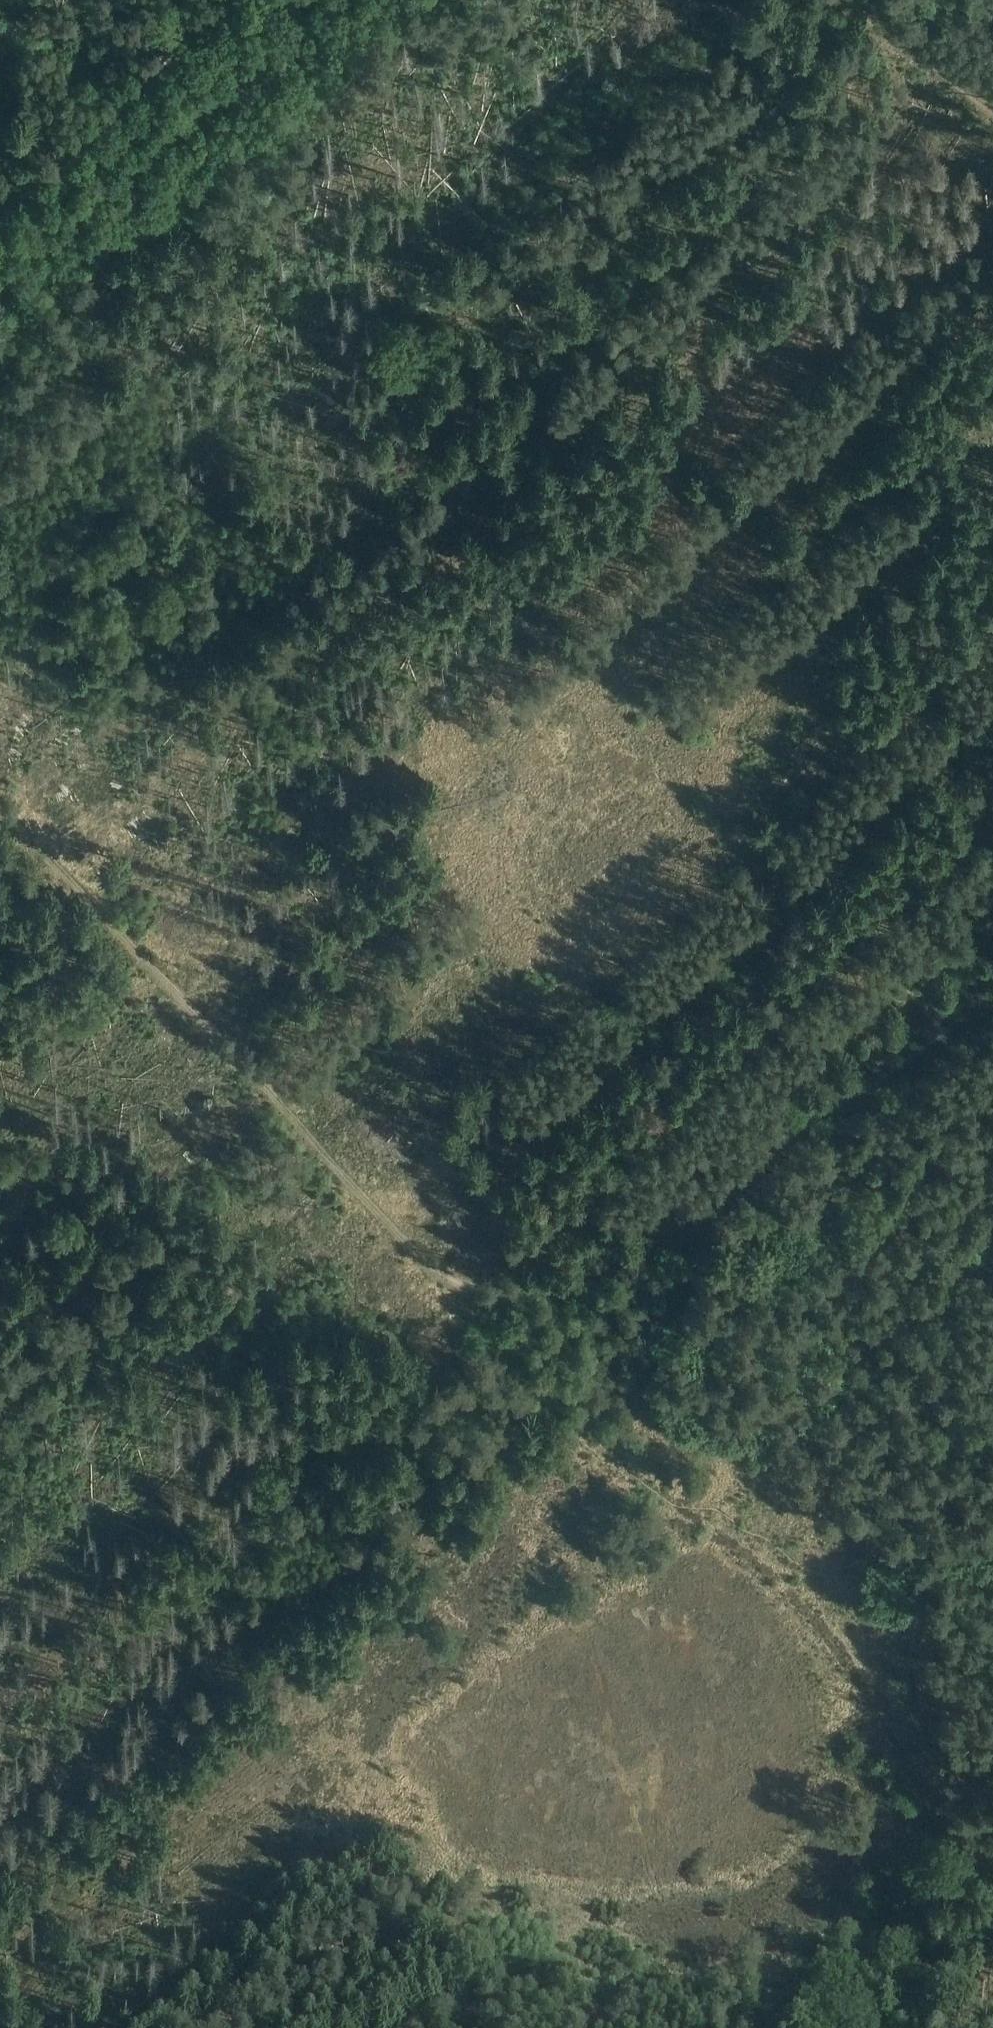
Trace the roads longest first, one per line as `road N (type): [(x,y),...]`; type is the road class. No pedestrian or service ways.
road 1 (track): [(236,0),(0,205)]
road 2 (track): [(853,0),(992,101)]

